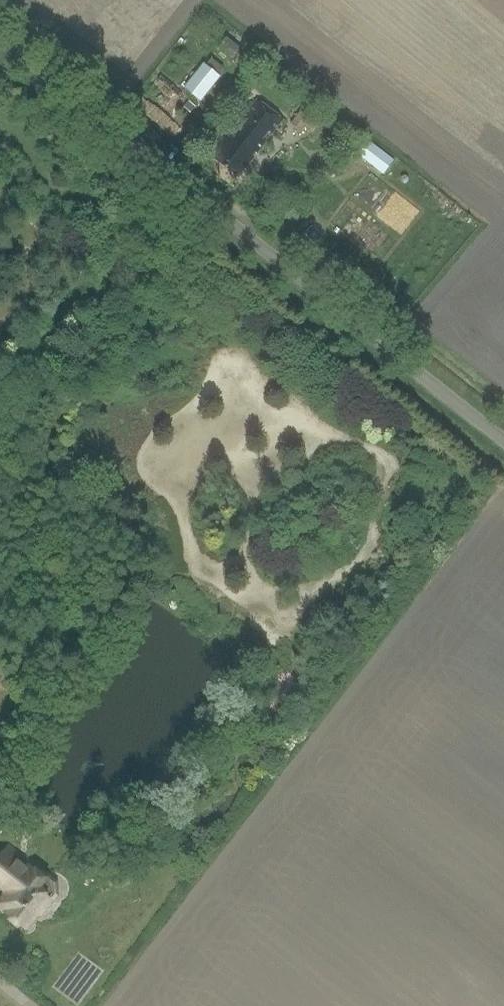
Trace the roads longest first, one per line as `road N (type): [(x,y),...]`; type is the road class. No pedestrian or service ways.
road 1 (unclassified): [(503,437),(0,41)]

